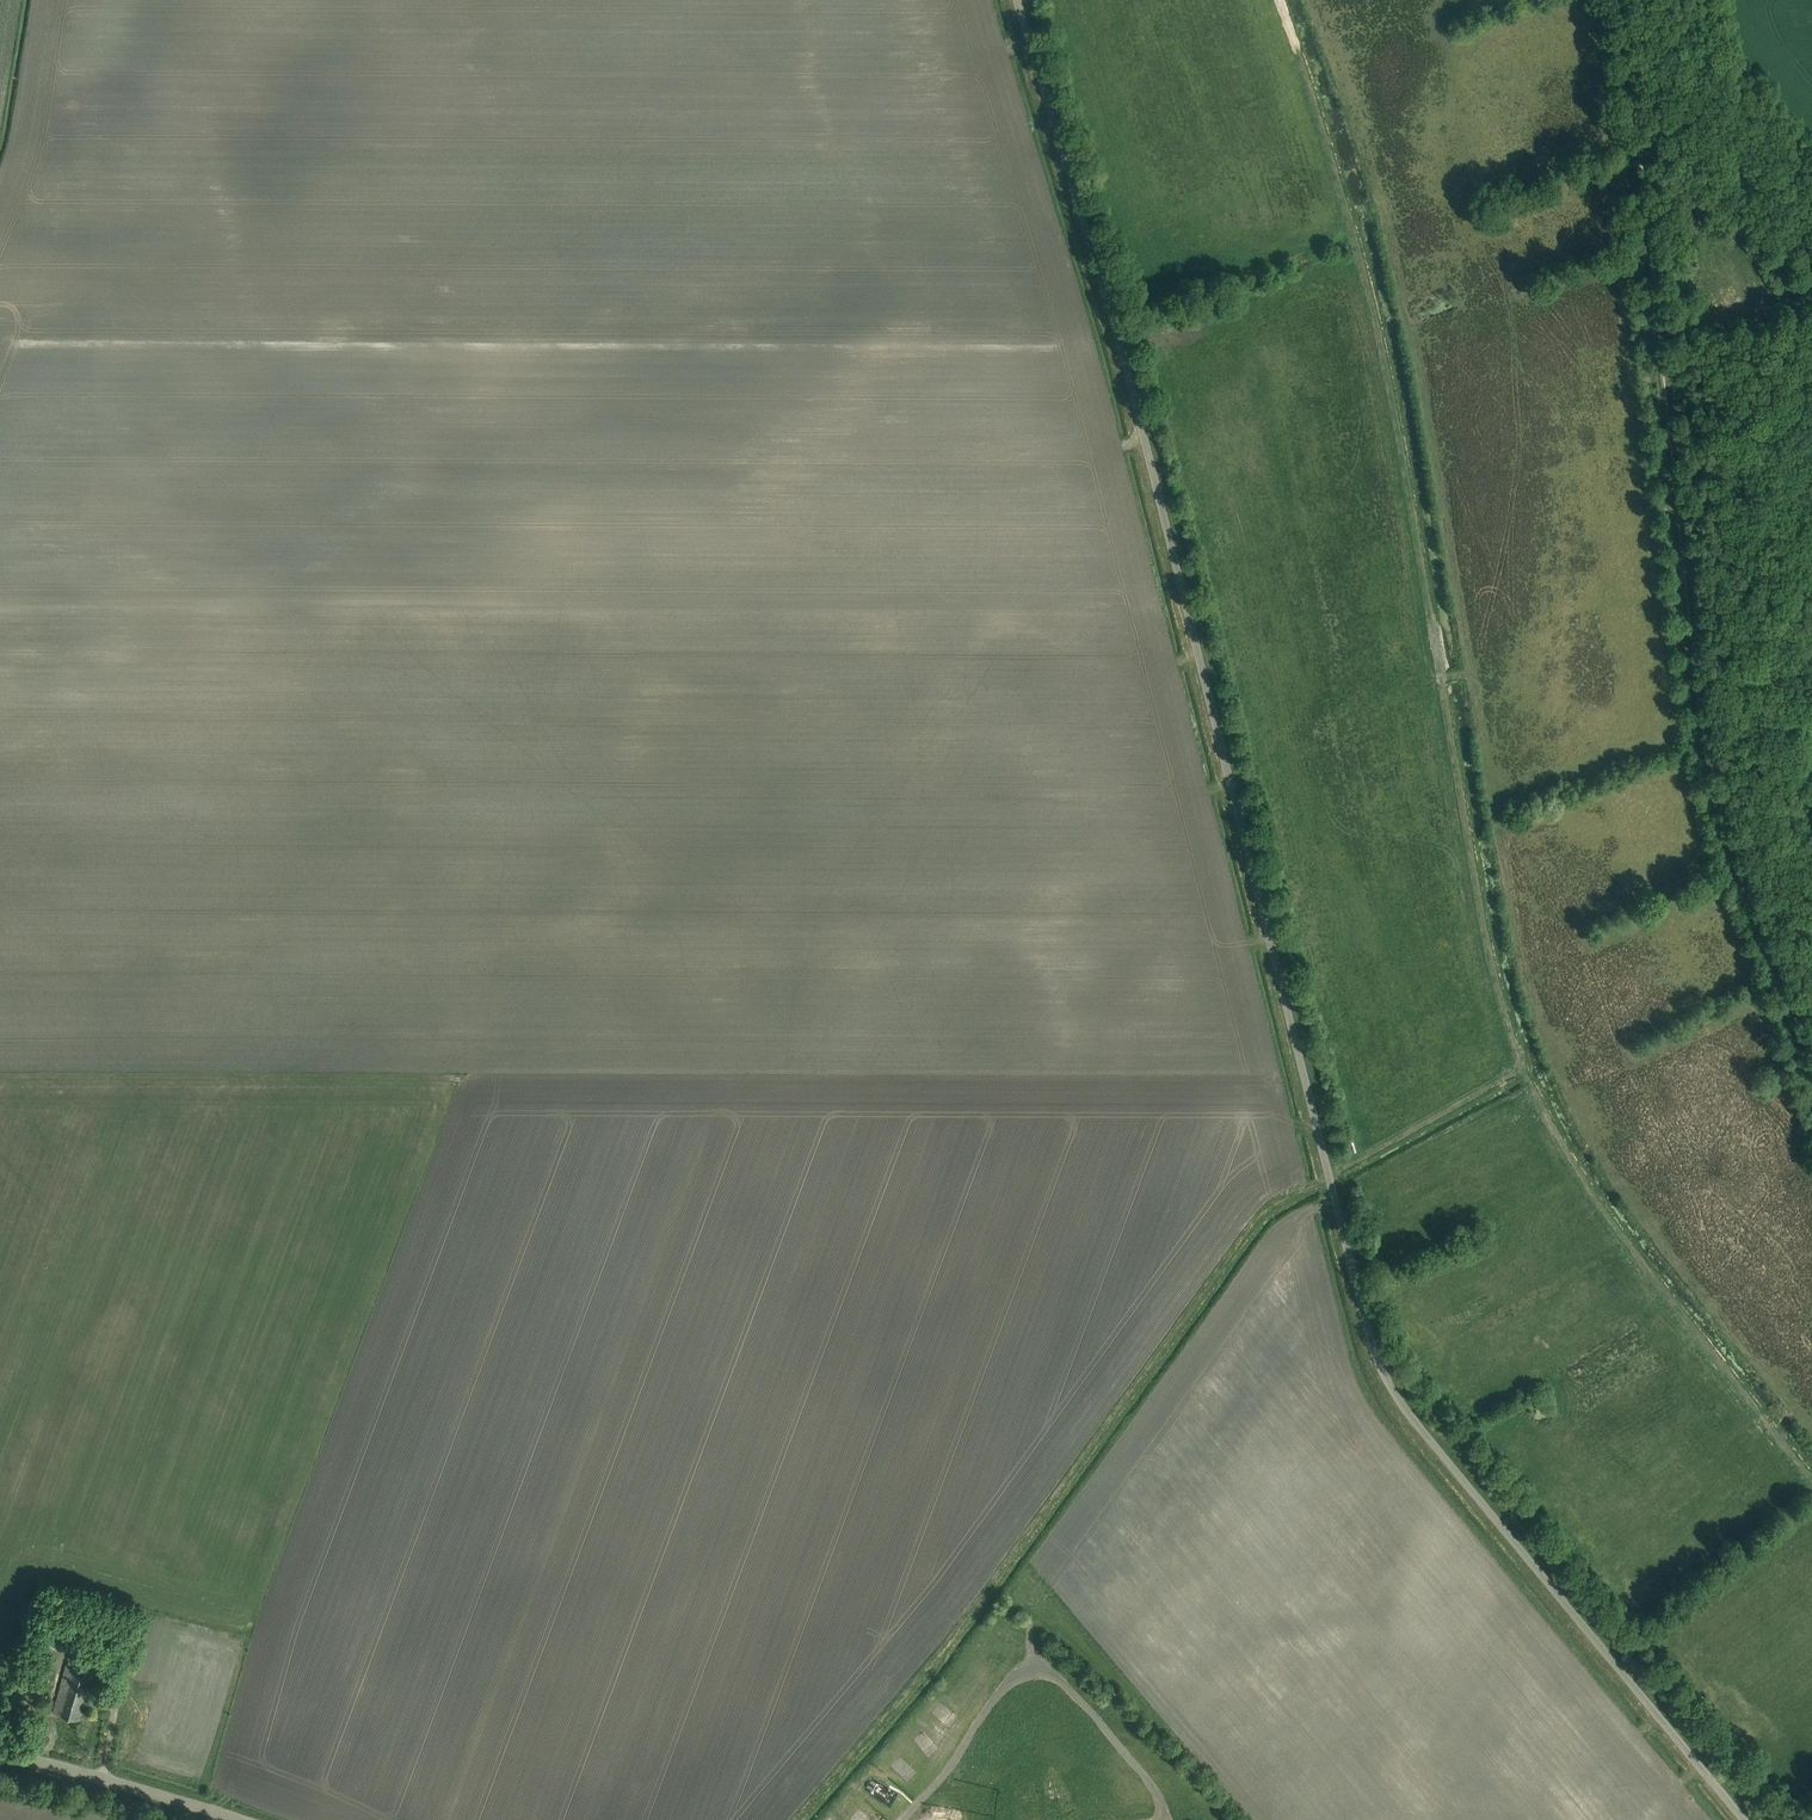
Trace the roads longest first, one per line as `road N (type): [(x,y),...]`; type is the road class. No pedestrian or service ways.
road 1 (unclassified): [(1743,1819),(1409,1415),(1384,1375),(1153,474),(1017,0)]
road 2 (track): [(1621,0),(1702,715),(1724,810),(1811,1055)]
road 3 (track): [(803,1819),(999,1581),(1264,1217),(1329,1178)]
road 4 (unclassified): [(0,1755),(237,1819)]

